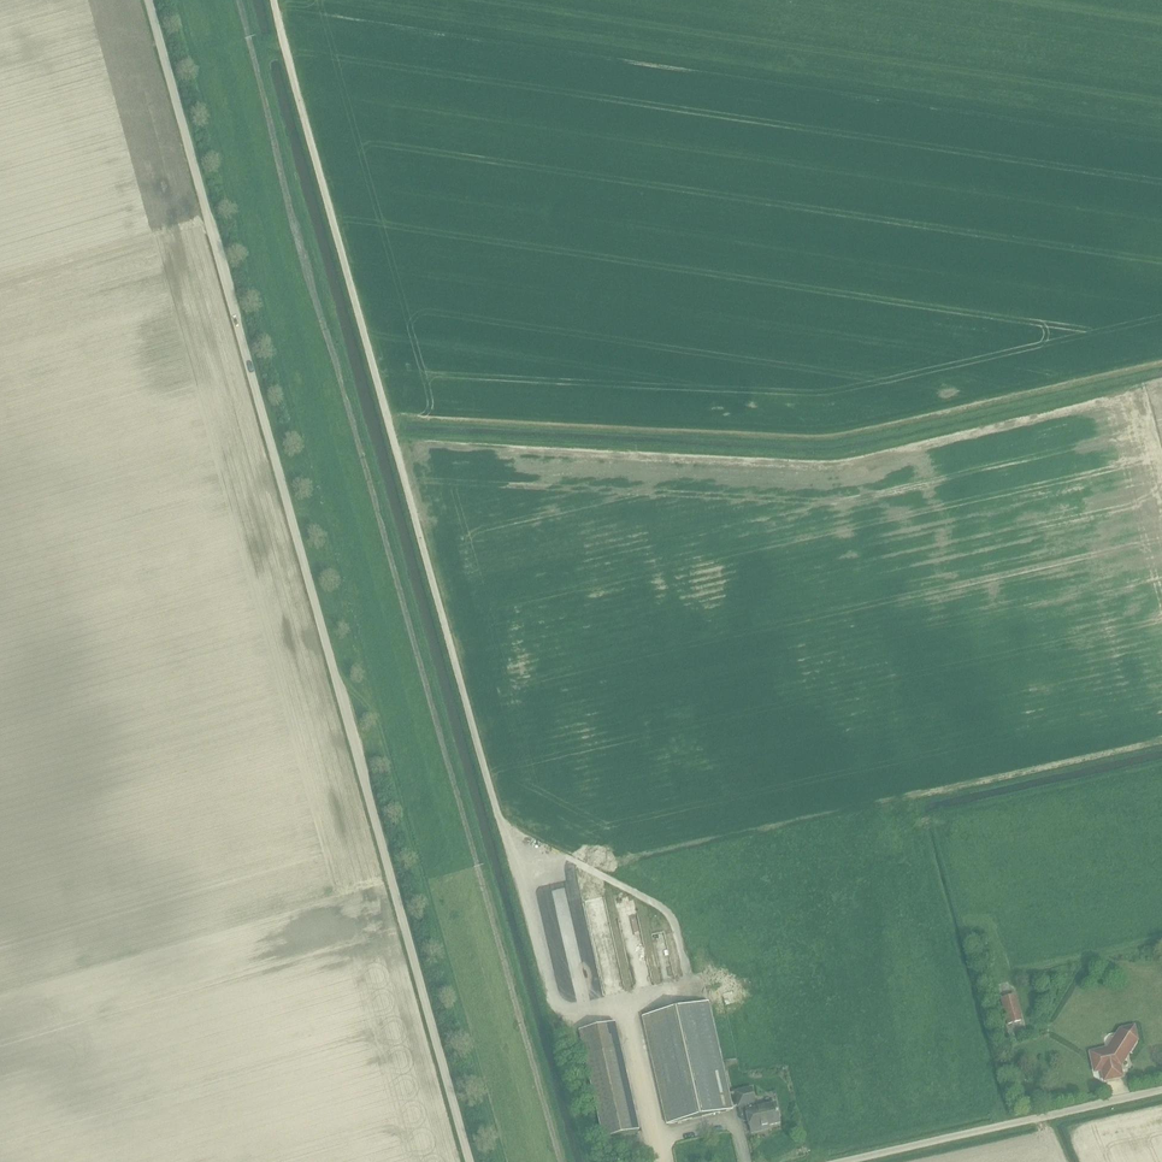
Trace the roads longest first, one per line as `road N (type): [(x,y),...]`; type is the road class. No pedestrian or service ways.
road 1 (track): [(562,1161),(238,0)]
road 2 (unclassified): [(838,1161),(1161,1089)]

